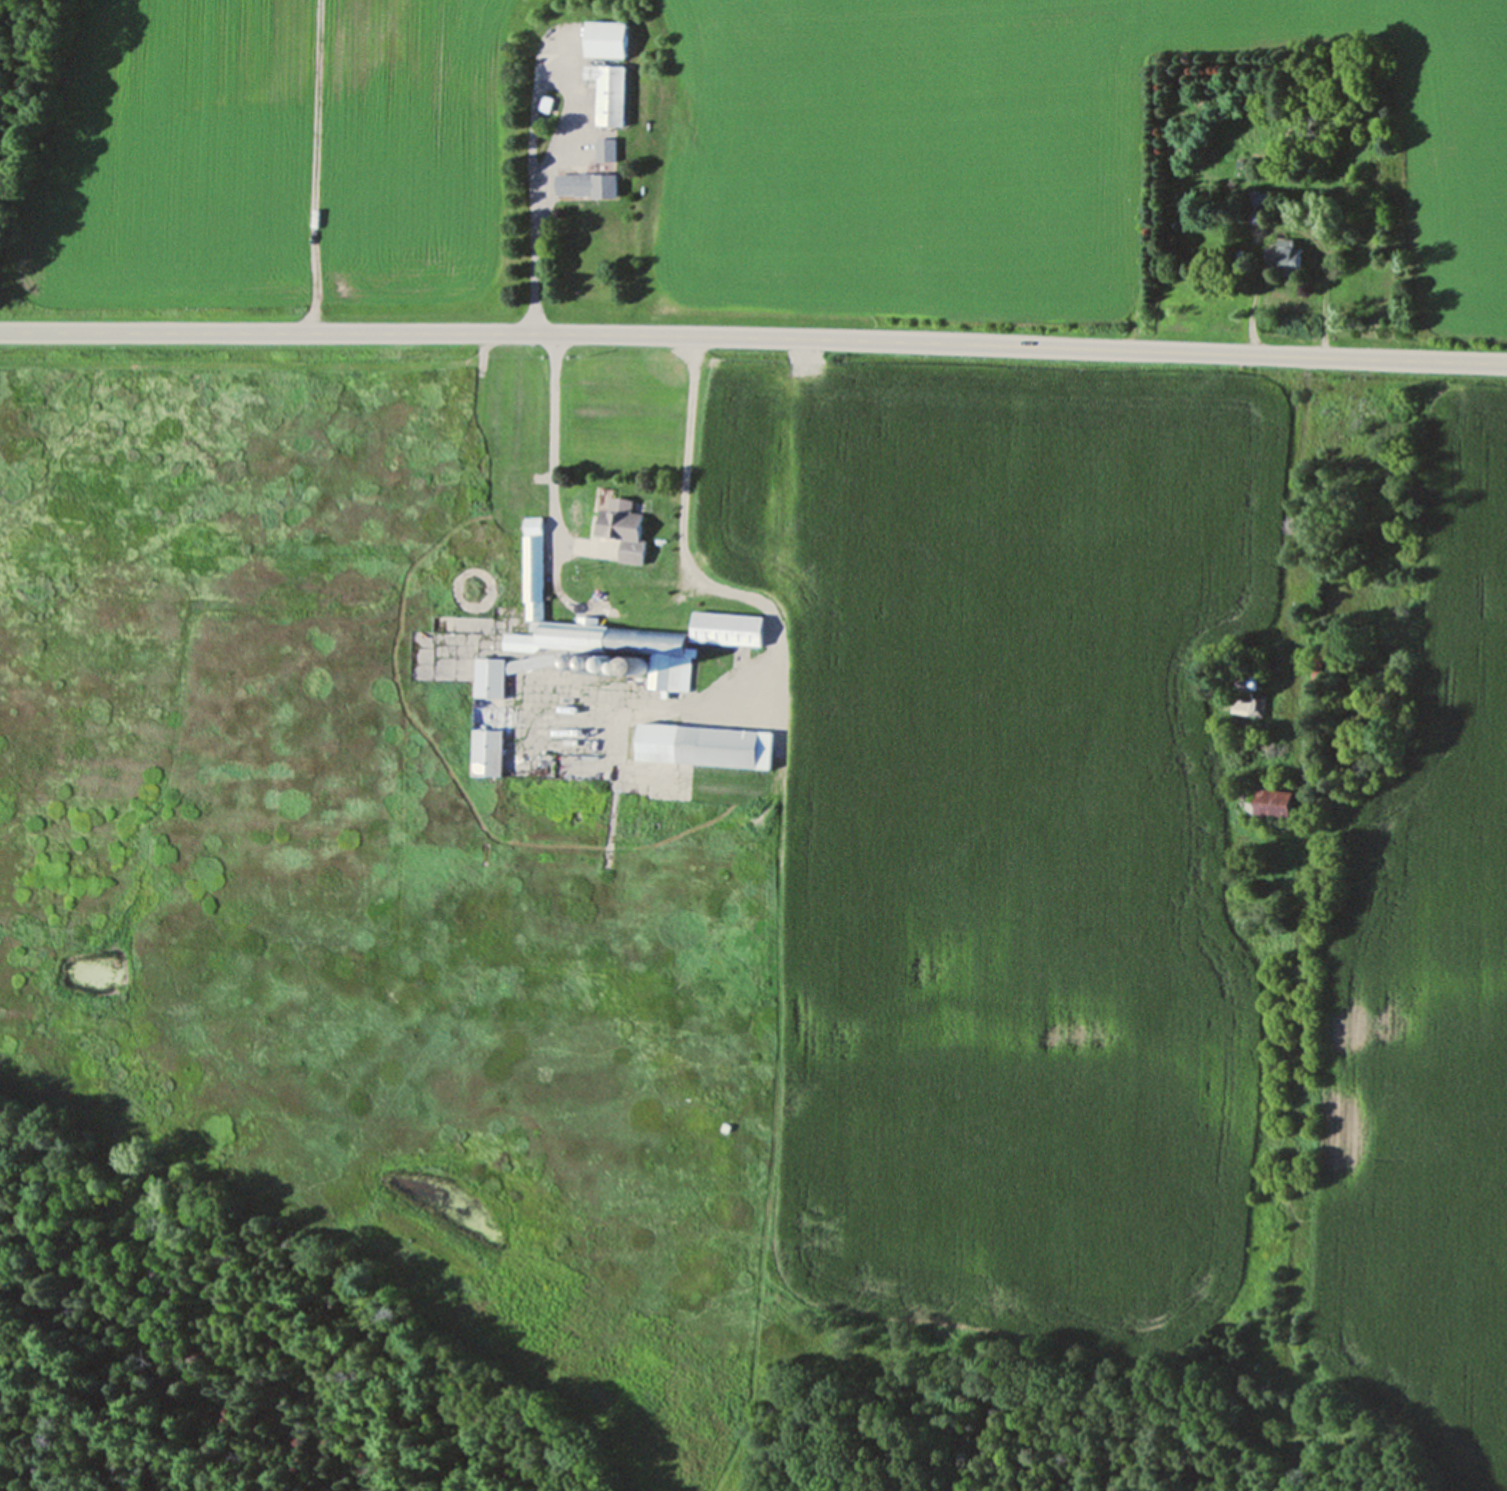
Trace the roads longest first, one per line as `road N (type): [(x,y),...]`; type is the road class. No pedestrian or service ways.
road 1 (secondary): [(1506,361),(693,335),(0,331)]

